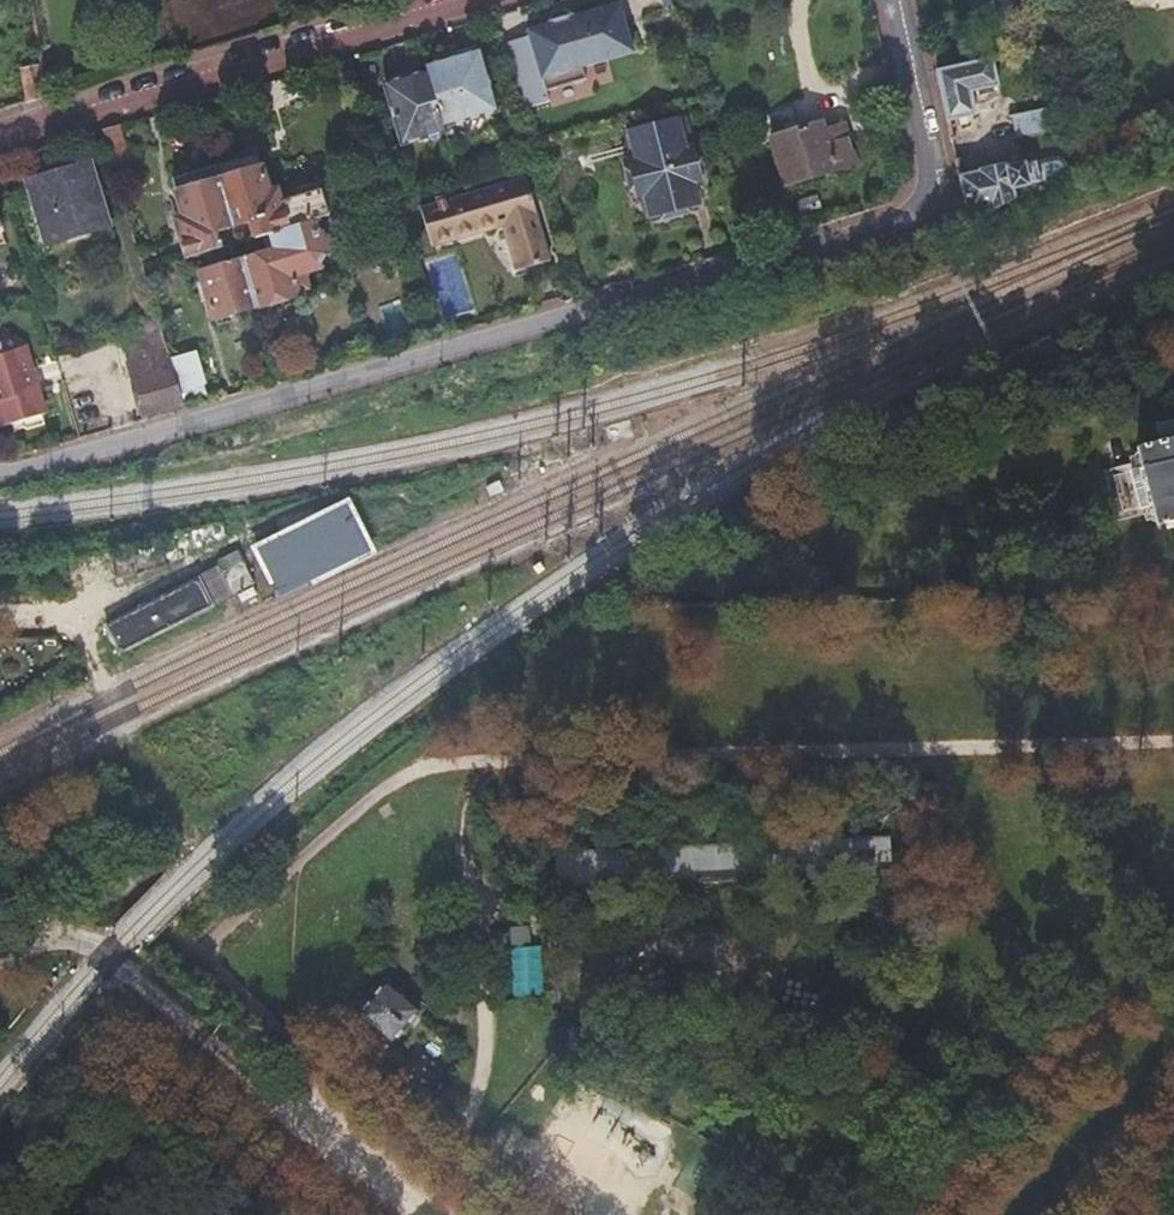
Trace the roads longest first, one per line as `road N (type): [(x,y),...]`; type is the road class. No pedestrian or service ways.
road 1 (motorway): [(0,1073),(1173,1195)]
road 2 (residential): [(0,481),(918,216),(933,166),(893,0)]
road 3 (motorway): [(1173,828),(481,771),(0,745)]
road 4 (track): [(1173,747),(424,769),(361,799),(193,953)]
road 5 (residential): [(464,0),(0,135)]
road 6 (track): [(416,1213),(470,1112),(487,1057),(488,947),(471,768)]
road 7 (track): [(980,1214),(1173,999)]
road 8 (track): [(318,1132),(208,1199),(136,1214)]
road 9 (track): [(418,1214),(318,1132)]

